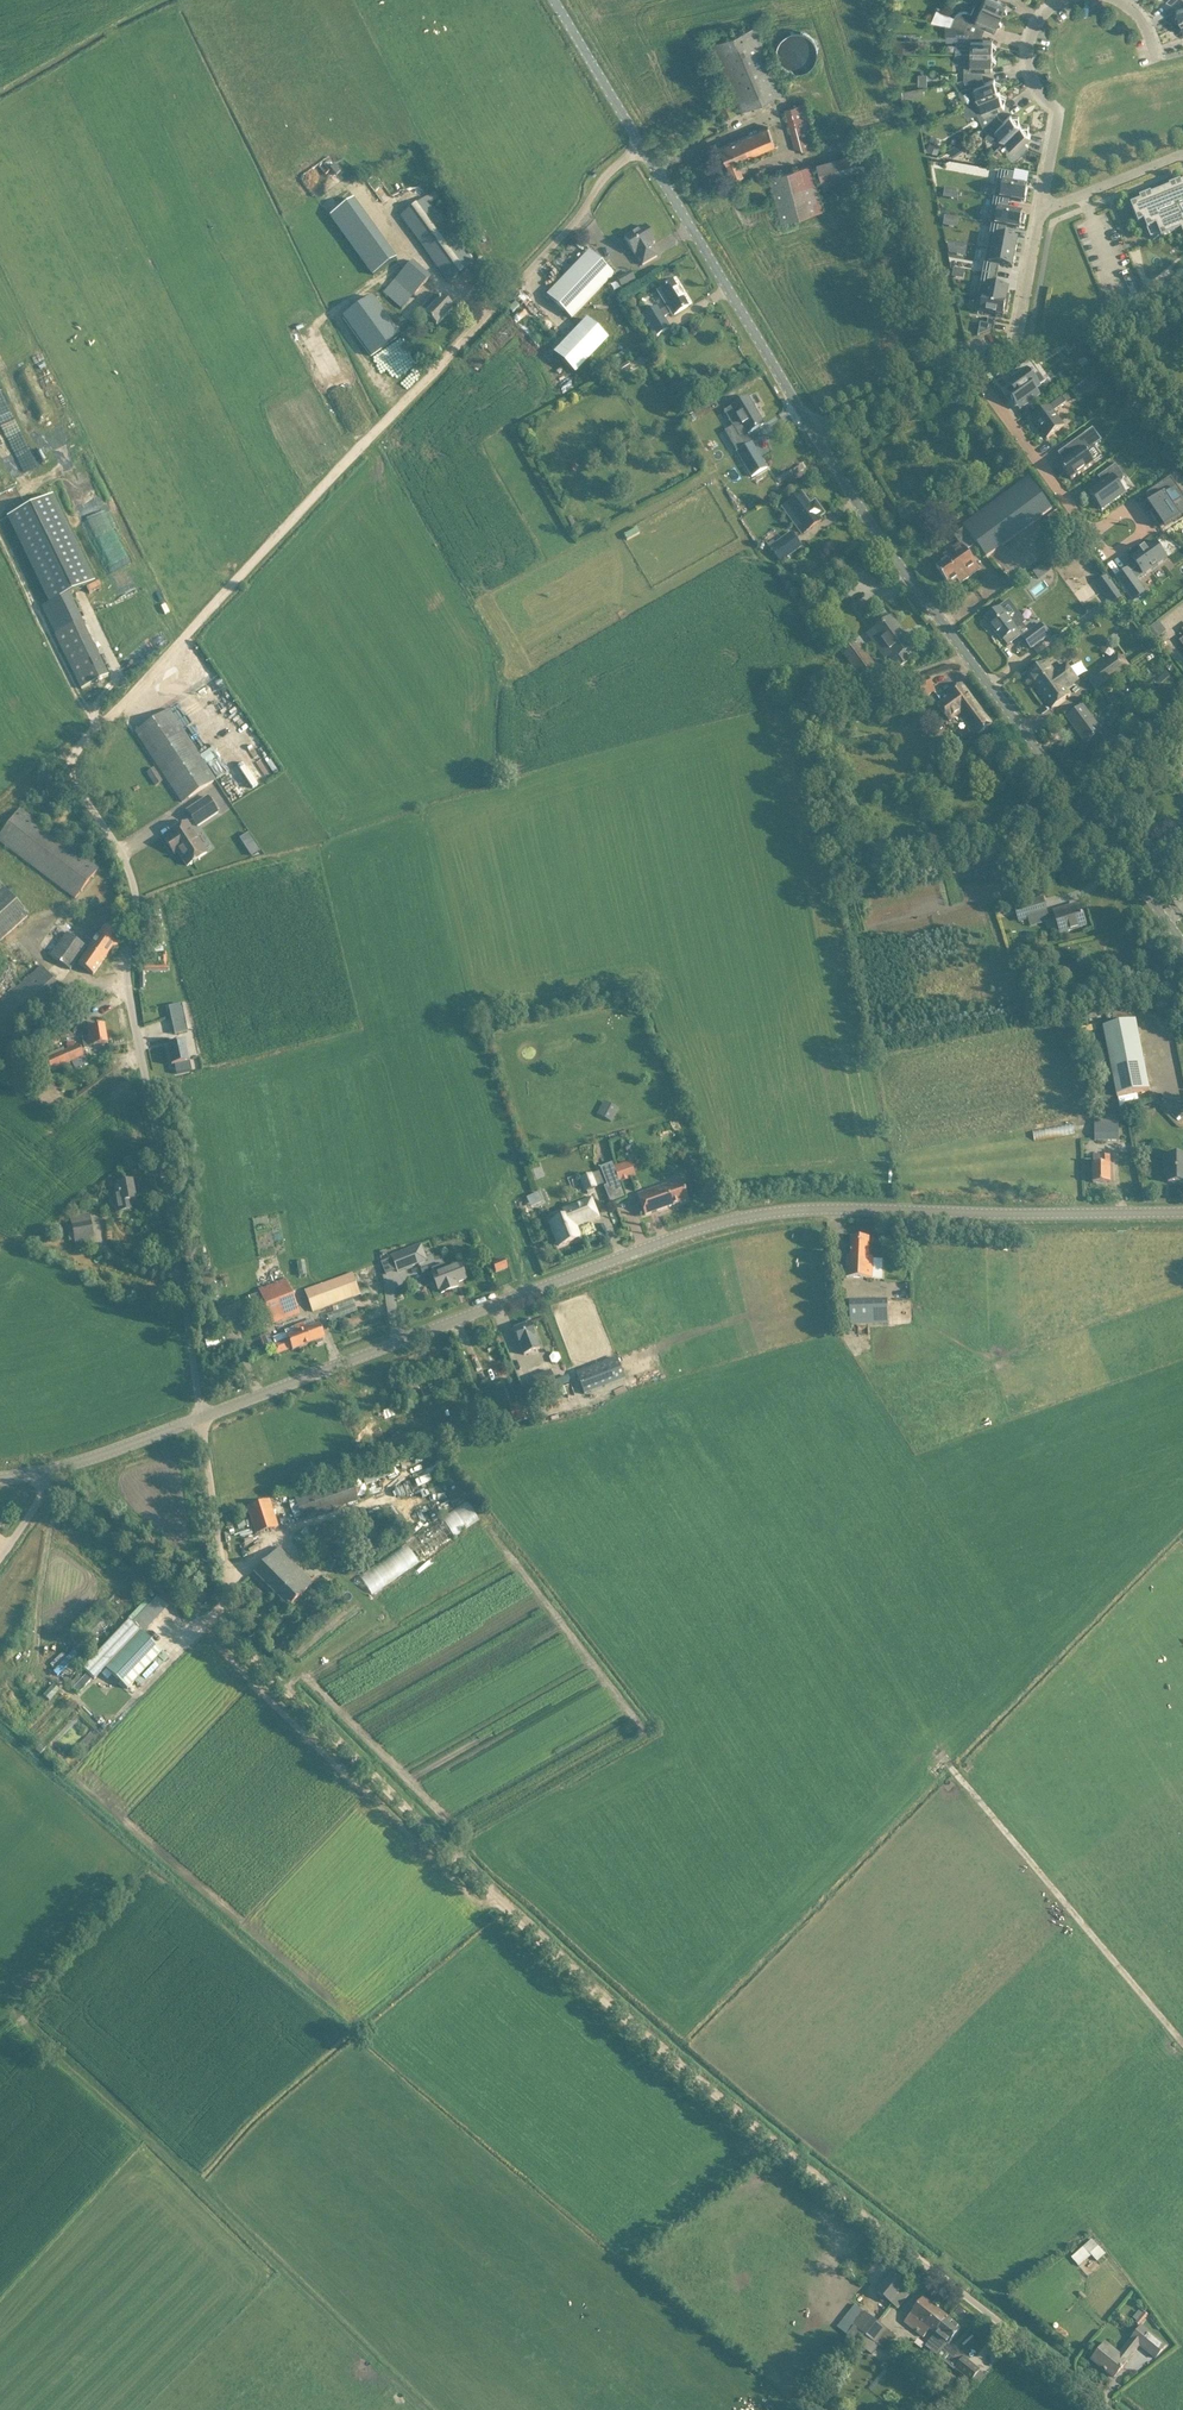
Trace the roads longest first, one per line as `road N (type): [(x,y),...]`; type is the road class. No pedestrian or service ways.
road 1 (track): [(44,1494),(127,1540),(226,1623),(521,1922),(761,2136),(935,2272)]
road 2 (tertiary): [(202,1419),(705,1230),(835,1212),(1182,1211)]
road 3 (unclassified): [(202,1419),(133,1010),(135,888),(66,773)]
road 4 (unclassified): [(1182,946),(924,598),(810,428)]
road 5 (track): [(66,773),(67,762),(461,351)]
road 6 (unclassified): [(810,428),(637,145)]
road 7 (unclassified): [(461,351),(569,236),(614,164),(637,145)]
road 8 (residential): [(1135,521),(1097,546),(966,368)]
road 9 (residential): [(1042,210),(1060,110),(1033,78),(1029,52),(1044,13),(1061,0)]
road 10 (unclassified): [(1104,2409),(935,2272)]
road 11 (tertiary): [(0,1479),(47,1473),(202,1419)]
road 12 (unclassified): [(226,1623),(202,1419)]
road 13 (unclassified): [(637,145),(551,0)]
road 14 (unclassified): [(810,428),(966,368)]
road 15 (unclassified): [(1042,210),(1182,155)]
road 16 (residential): [(1014,346),(1042,210)]
road 17 (track): [(1067,792),(1182,718)]

